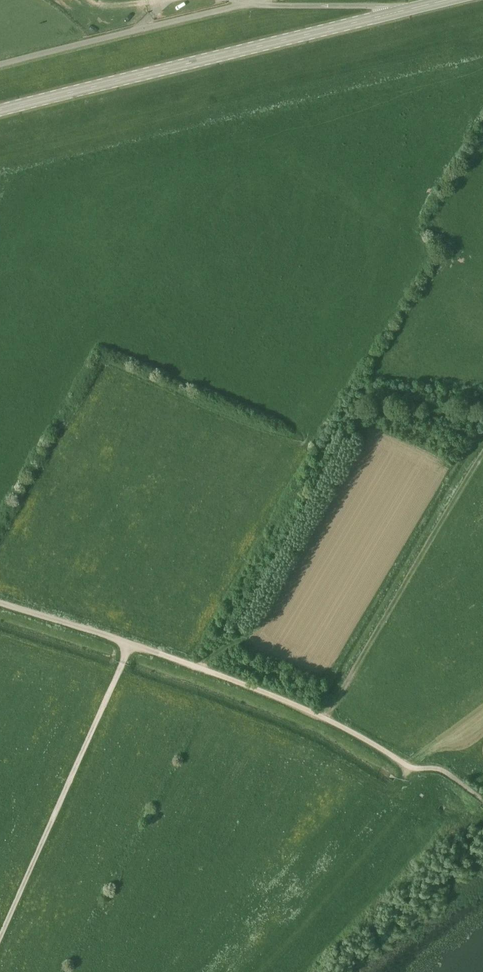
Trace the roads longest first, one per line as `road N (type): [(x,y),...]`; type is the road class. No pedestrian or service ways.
road 1 (tertiary): [(0,111),(401,10)]
road 2 (track): [(325,719),(482,452)]
road 3 (unclassified): [(0,64),(236,4)]
road 4 (unclassified): [(159,654),(0,603)]
road 5 (unclassified): [(401,10),(236,4)]

